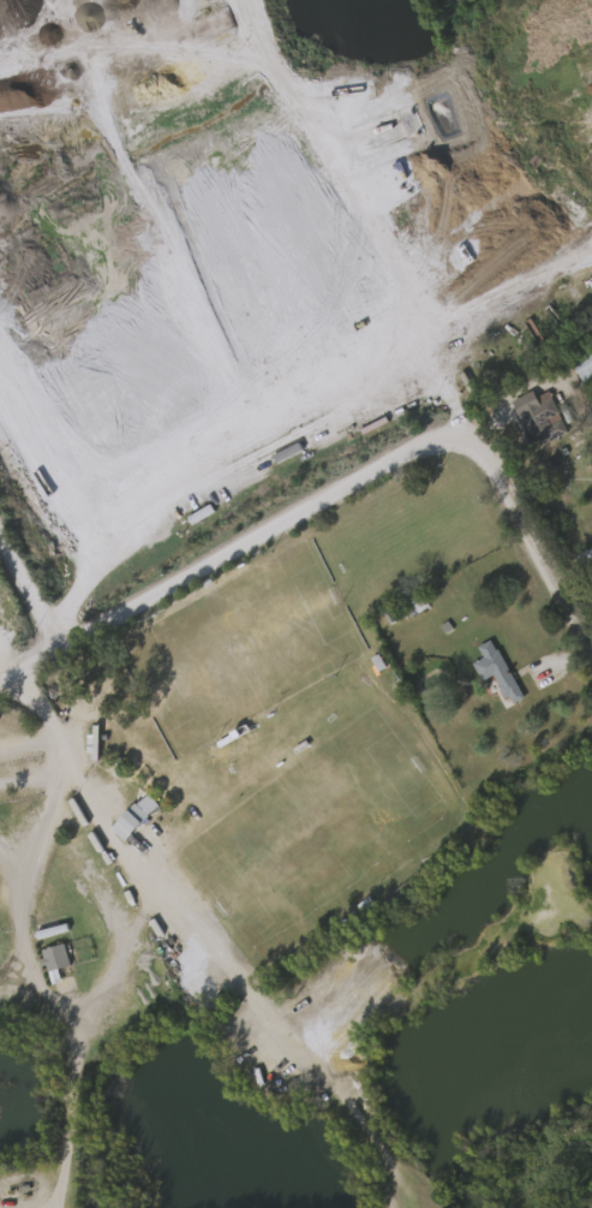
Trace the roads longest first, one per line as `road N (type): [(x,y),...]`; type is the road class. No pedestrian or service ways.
road 1 (tertiary): [(591,654),(497,475),(476,454),(455,451),(417,463),(66,653)]
road 2 (residential): [(66,653),(0,536)]

